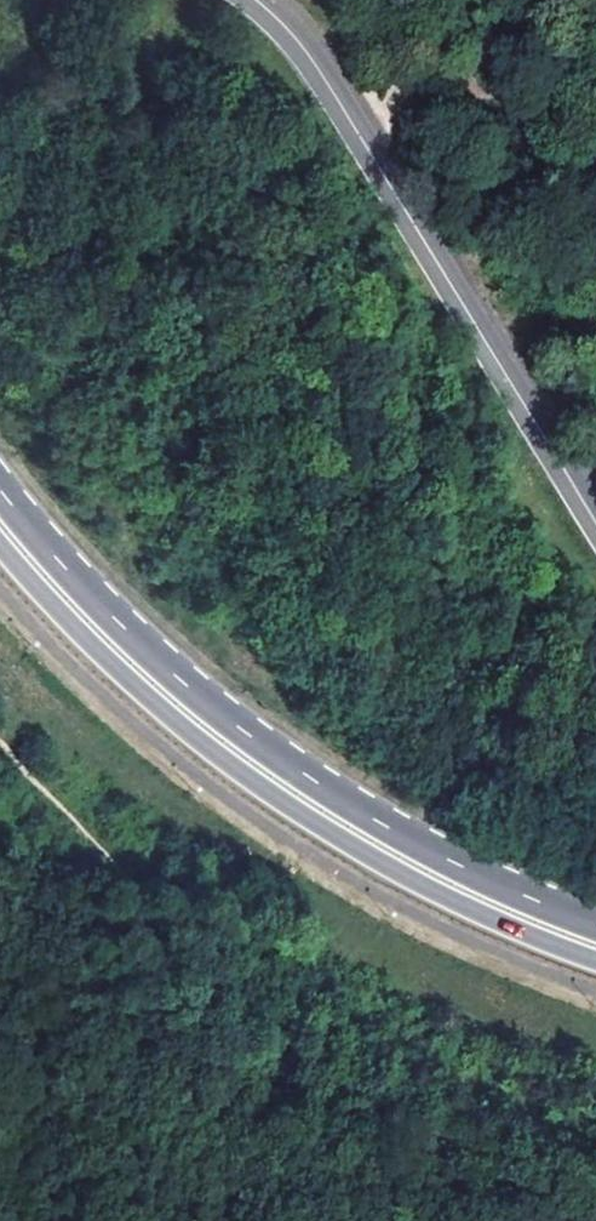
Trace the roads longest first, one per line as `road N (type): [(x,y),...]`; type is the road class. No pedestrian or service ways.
road 1 (primary): [(595,923),(412,841),(258,743),(137,641),(0,491)]
road 2 (primary): [(0,543),(148,698),(243,774),(411,880),(595,960)]
road 3 (unclassified): [(257,0),(308,56),(595,523)]

